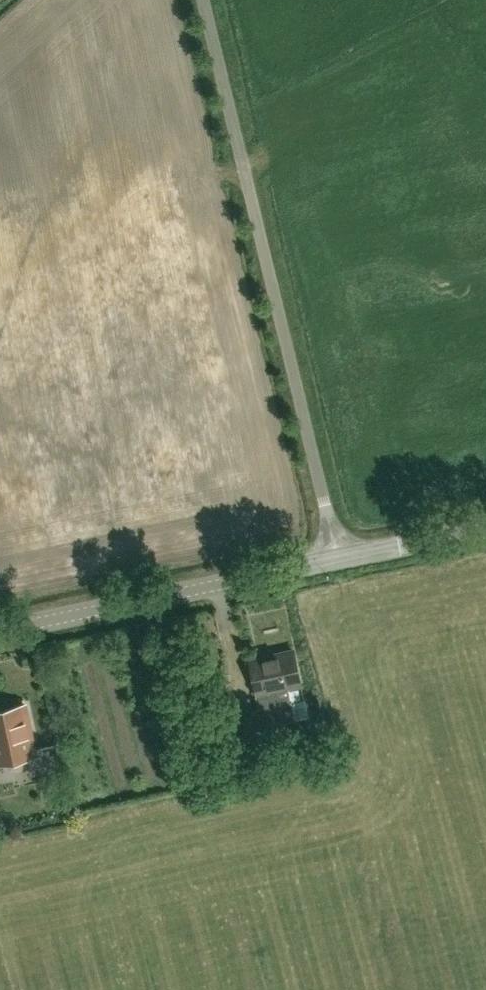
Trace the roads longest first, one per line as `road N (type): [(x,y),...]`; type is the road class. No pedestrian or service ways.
road 1 (unclassified): [(322,547),(194,0)]
road 2 (tertiary): [(322,547),(0,615)]
road 3 (tertiary): [(485,515),(322,547)]

